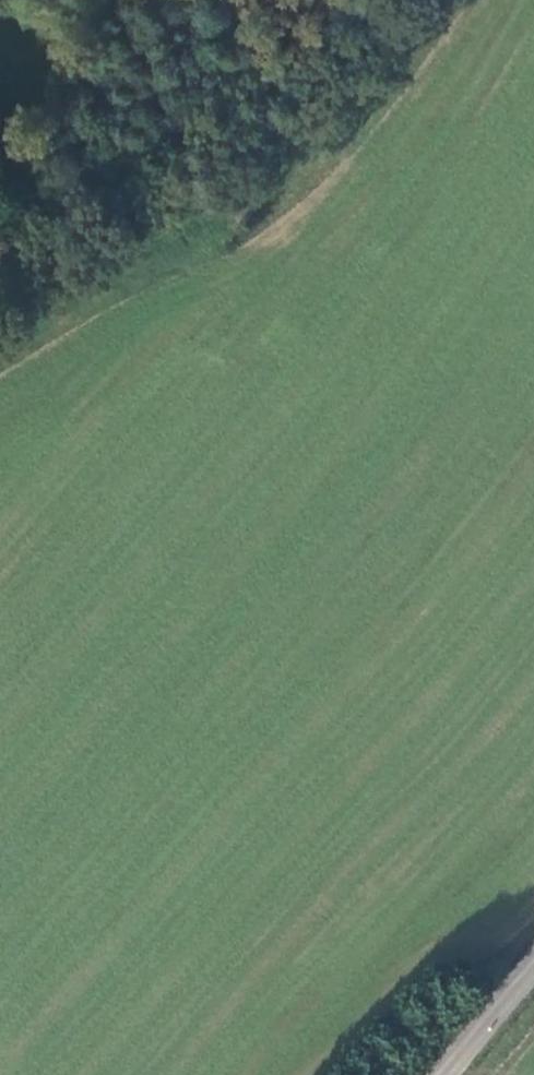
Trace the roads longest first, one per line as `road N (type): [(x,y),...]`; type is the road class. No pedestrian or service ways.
road 1 (unclassified): [(533,946),(428,1074)]

